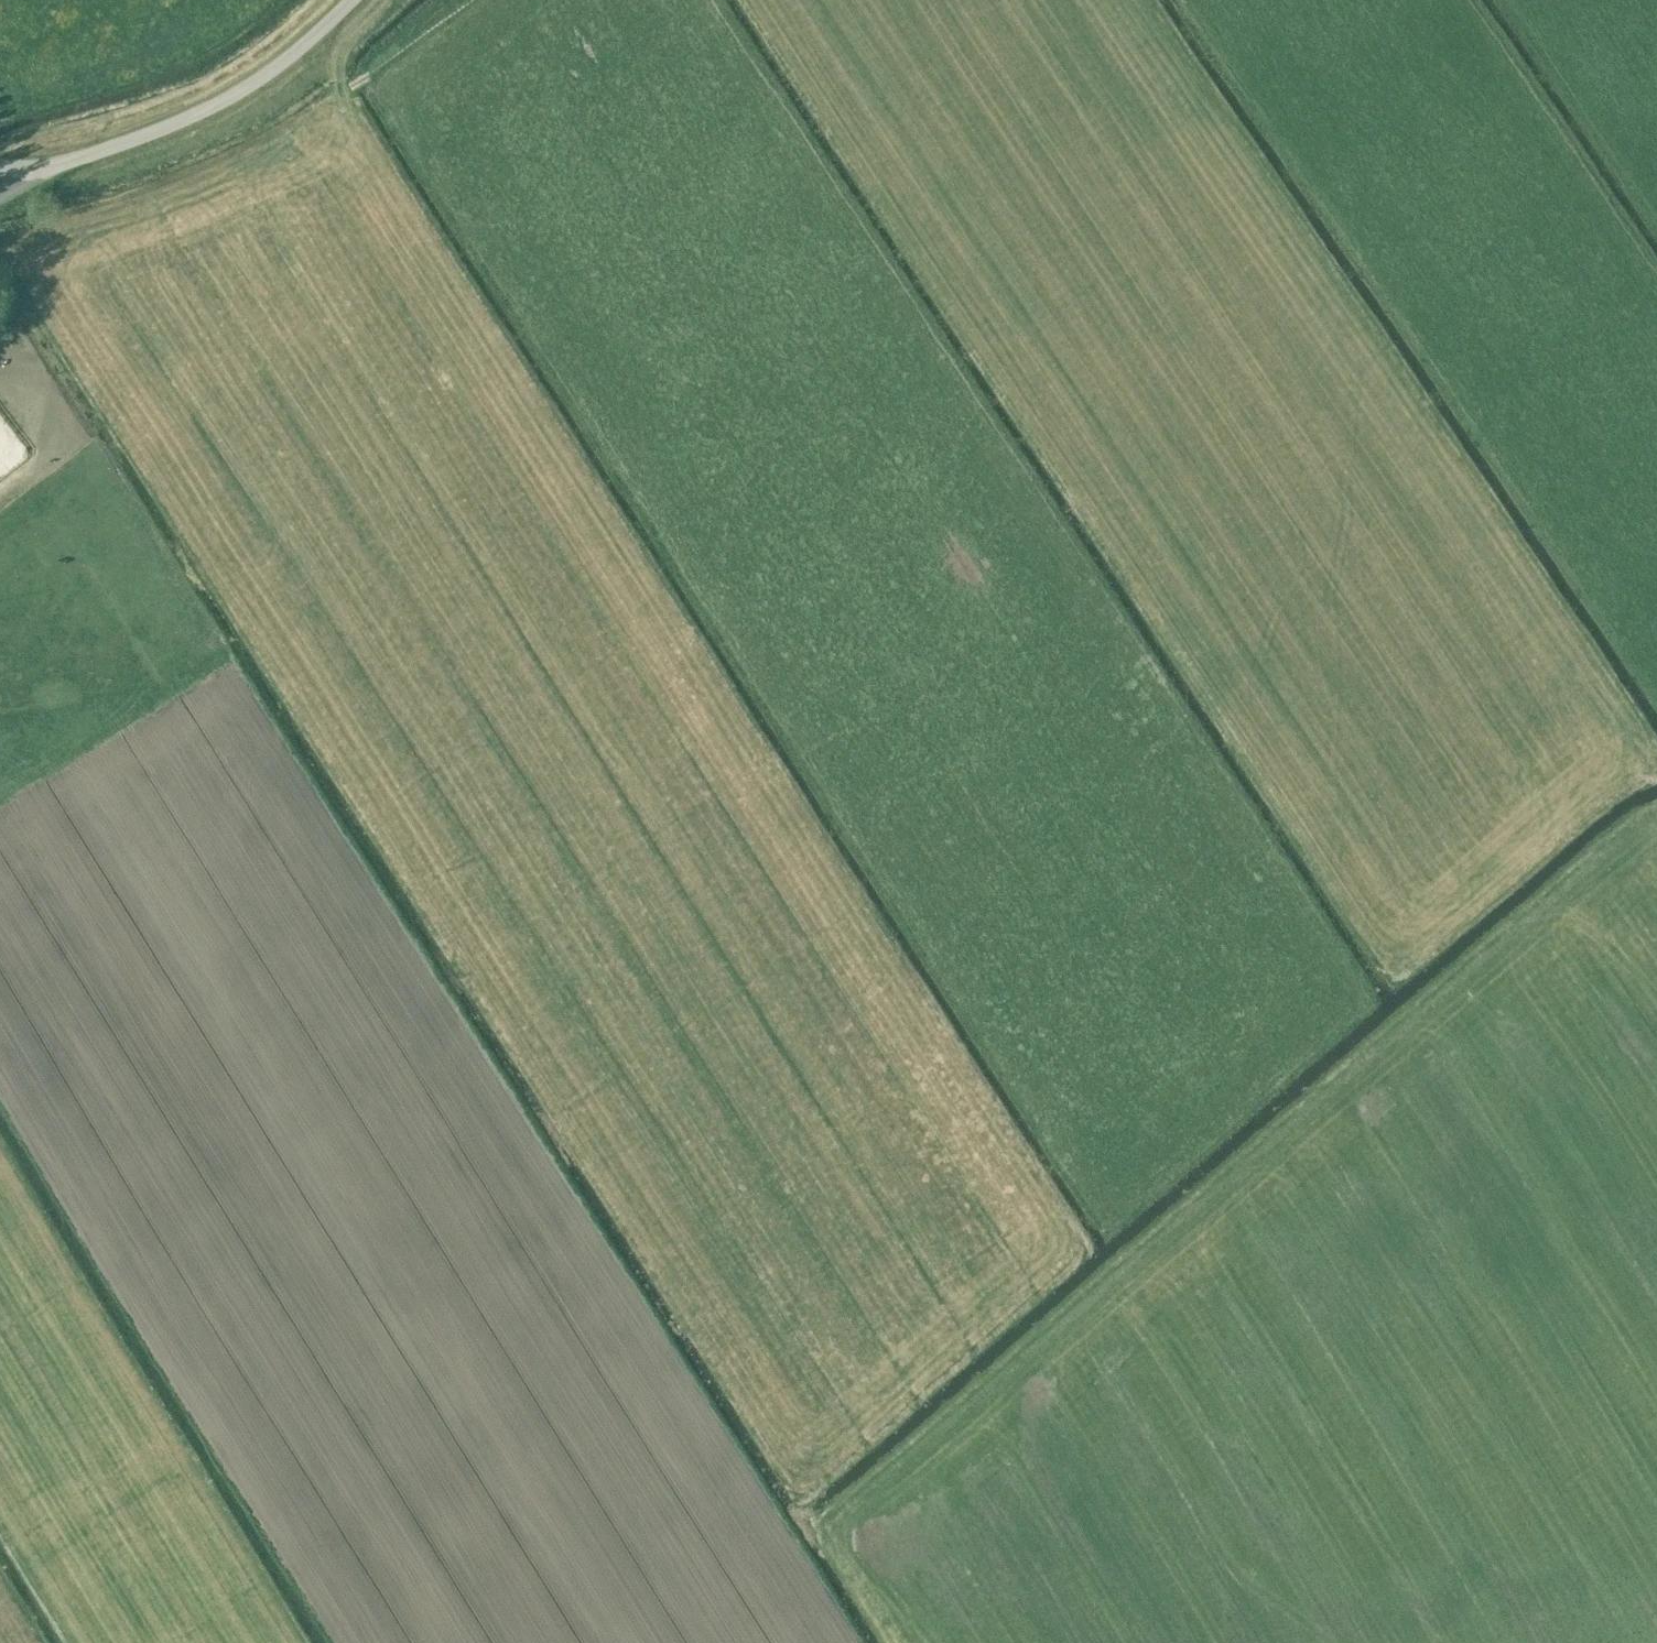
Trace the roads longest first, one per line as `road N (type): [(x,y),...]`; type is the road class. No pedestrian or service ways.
road 1 (unclassified): [(0,168),(43,170),(100,156),(209,111),(261,82),(355,0)]

